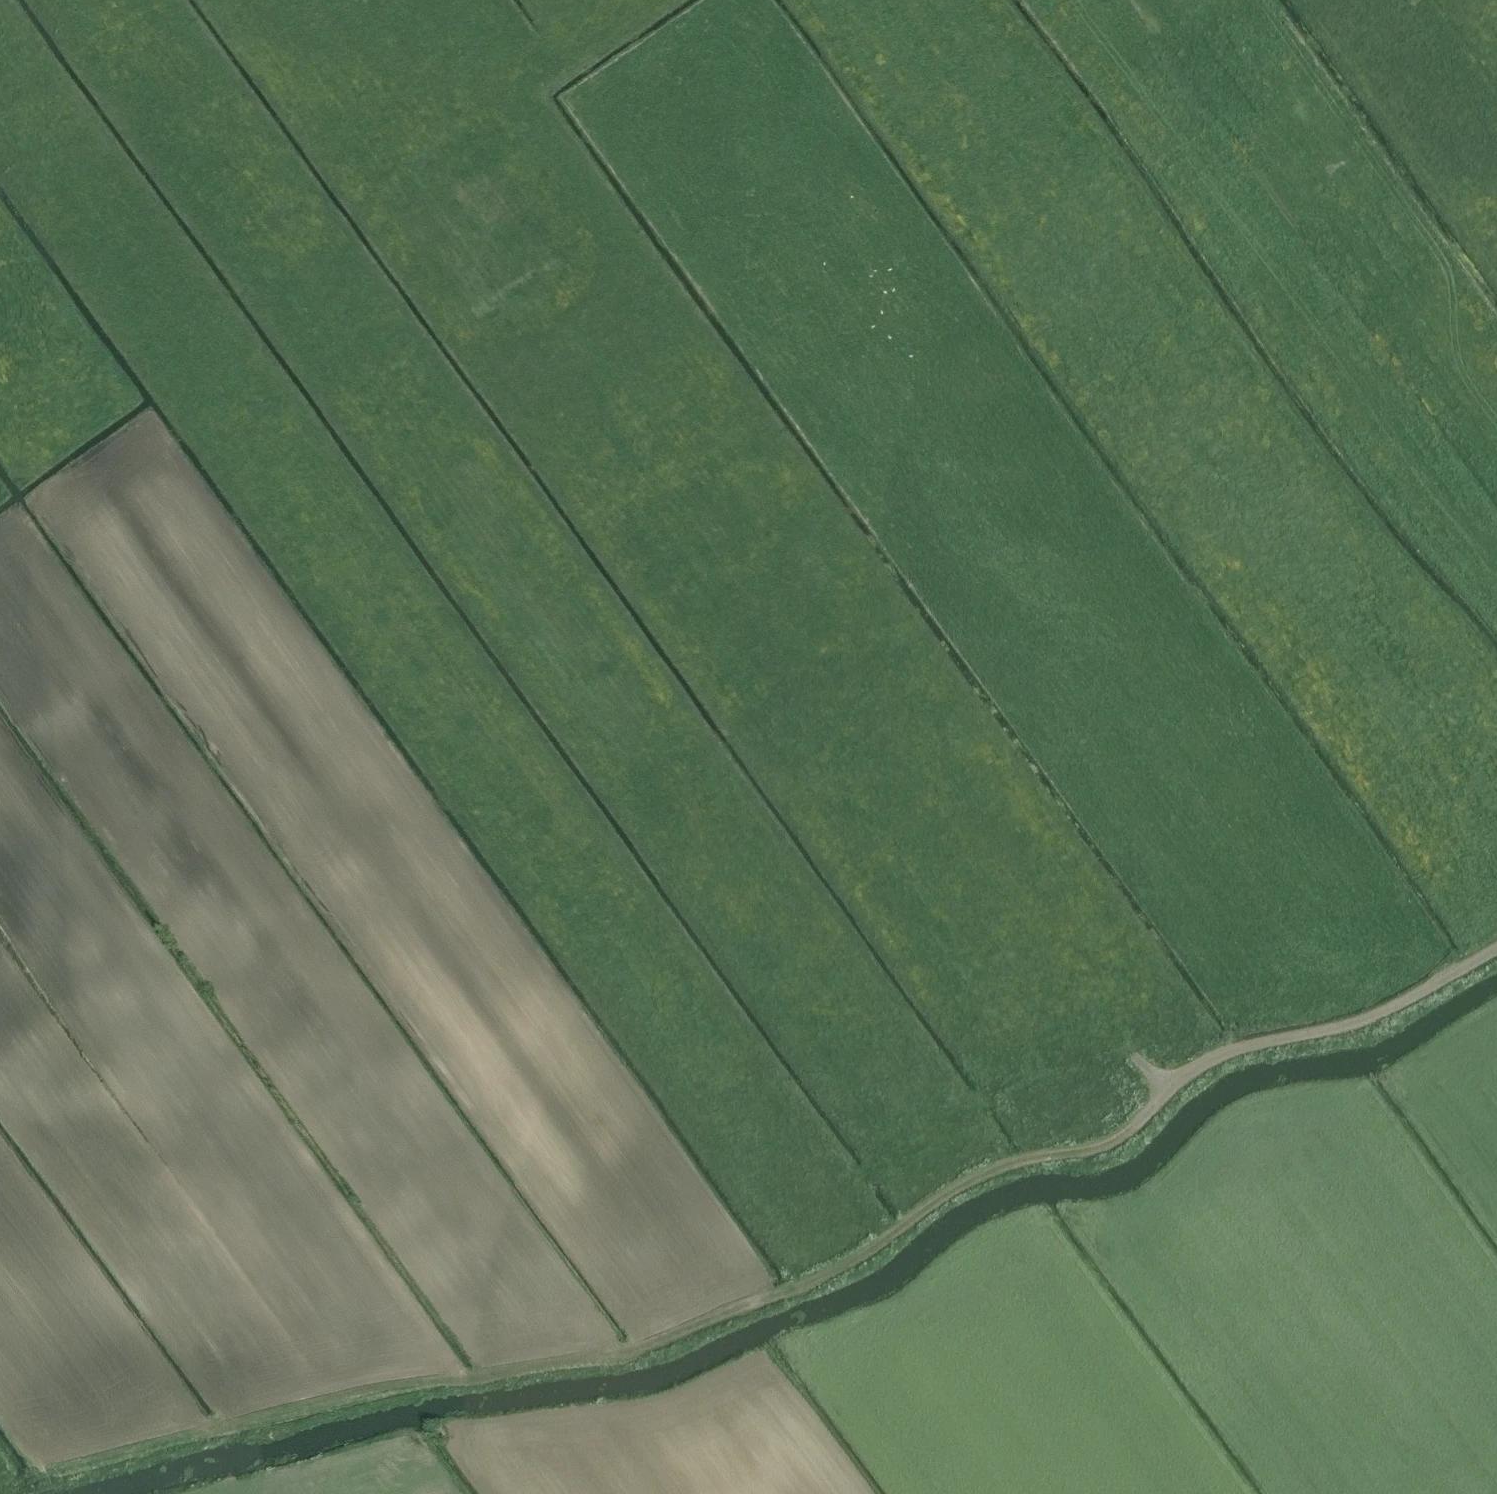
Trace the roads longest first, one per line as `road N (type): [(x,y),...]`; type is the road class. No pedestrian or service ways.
road 1 (unclassified): [(1136,1125),(1176,1082),(1218,1055),(1379,1013),(1496,947)]
road 2 (track): [(792,1294),(863,1263),(981,1178),(1102,1144),(1136,1125)]

